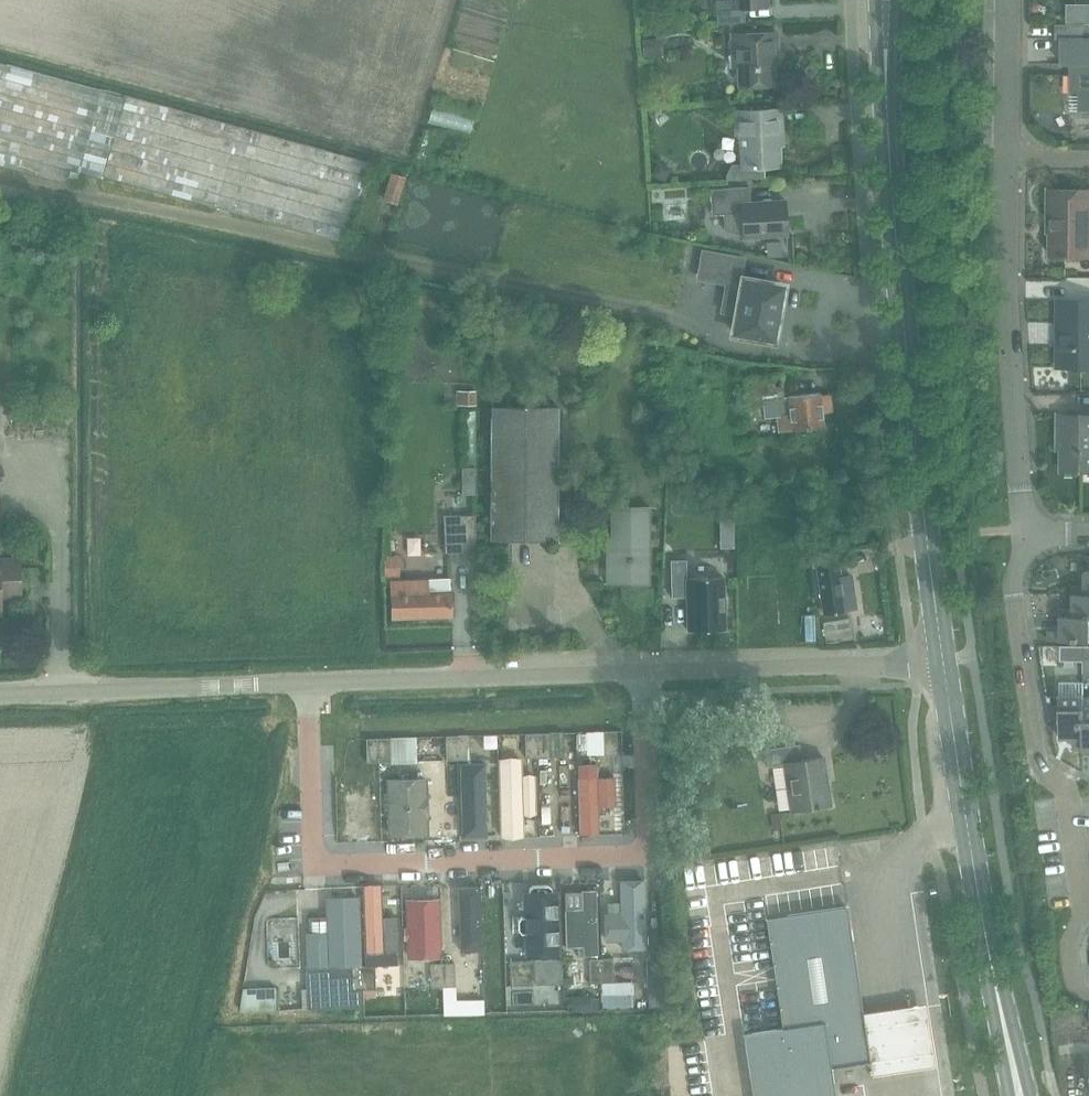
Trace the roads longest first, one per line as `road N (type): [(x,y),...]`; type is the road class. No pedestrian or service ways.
road 1 (residential): [(310,683),(315,866),(646,856),(643,671)]
road 2 (secondary): [(944,661),(886,115),(885,31)]
road 3 (residential): [(1088,996),(1074,984),(1070,946),(1086,907),(1066,780),(1038,763),(1015,625),(1012,583),(1026,529)]
road 4 (secondary): [(1013,1061),(944,661)]
road 5 (residential): [(1009,157),(1026,529)]
road 6 (residential): [(310,683),(643,671)]
road 7 (residential): [(643,671),(944,661)]
road 8 (unclassified): [(0,695),(249,685)]
road 9 (residential): [(1010,0),(1009,157)]

